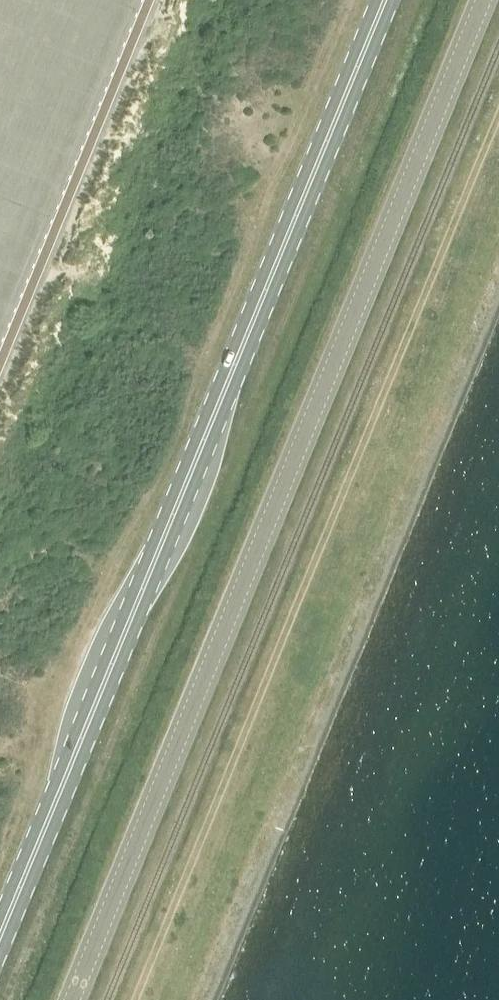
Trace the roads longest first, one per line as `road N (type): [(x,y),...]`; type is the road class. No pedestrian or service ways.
road 1 (tertiary): [(70,999),(481,0)]
road 2 (primary): [(0,933),(384,0)]

